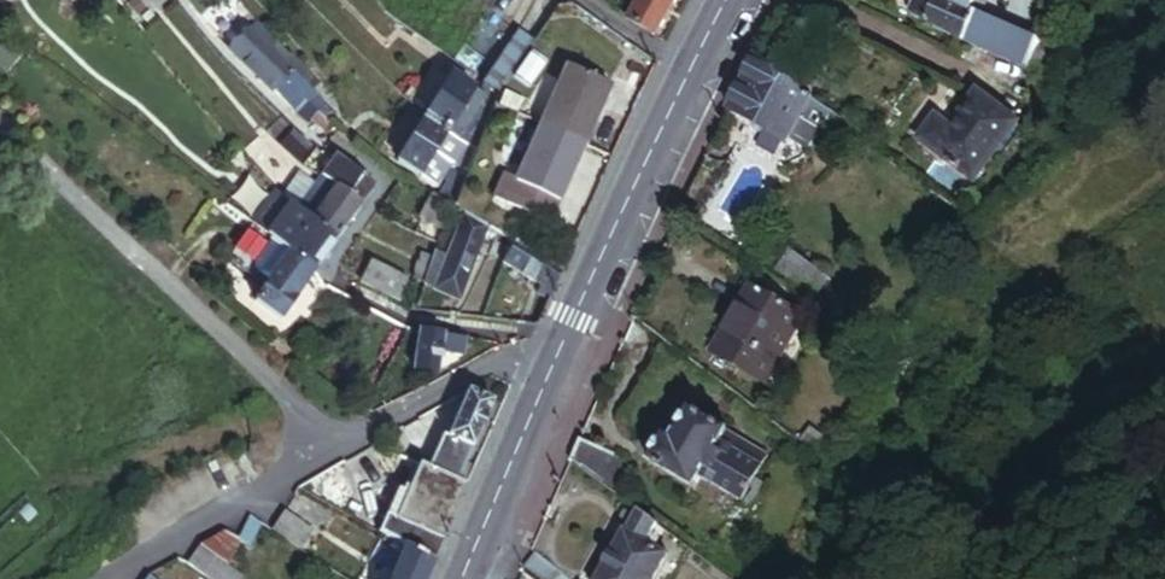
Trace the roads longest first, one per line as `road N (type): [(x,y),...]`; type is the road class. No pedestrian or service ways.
road 1 (residential): [(124,578),(502,357),(550,374)]
road 2 (secondary): [(550,374),(729,0)]
road 3 (secondary): [(465,578),(550,374)]

